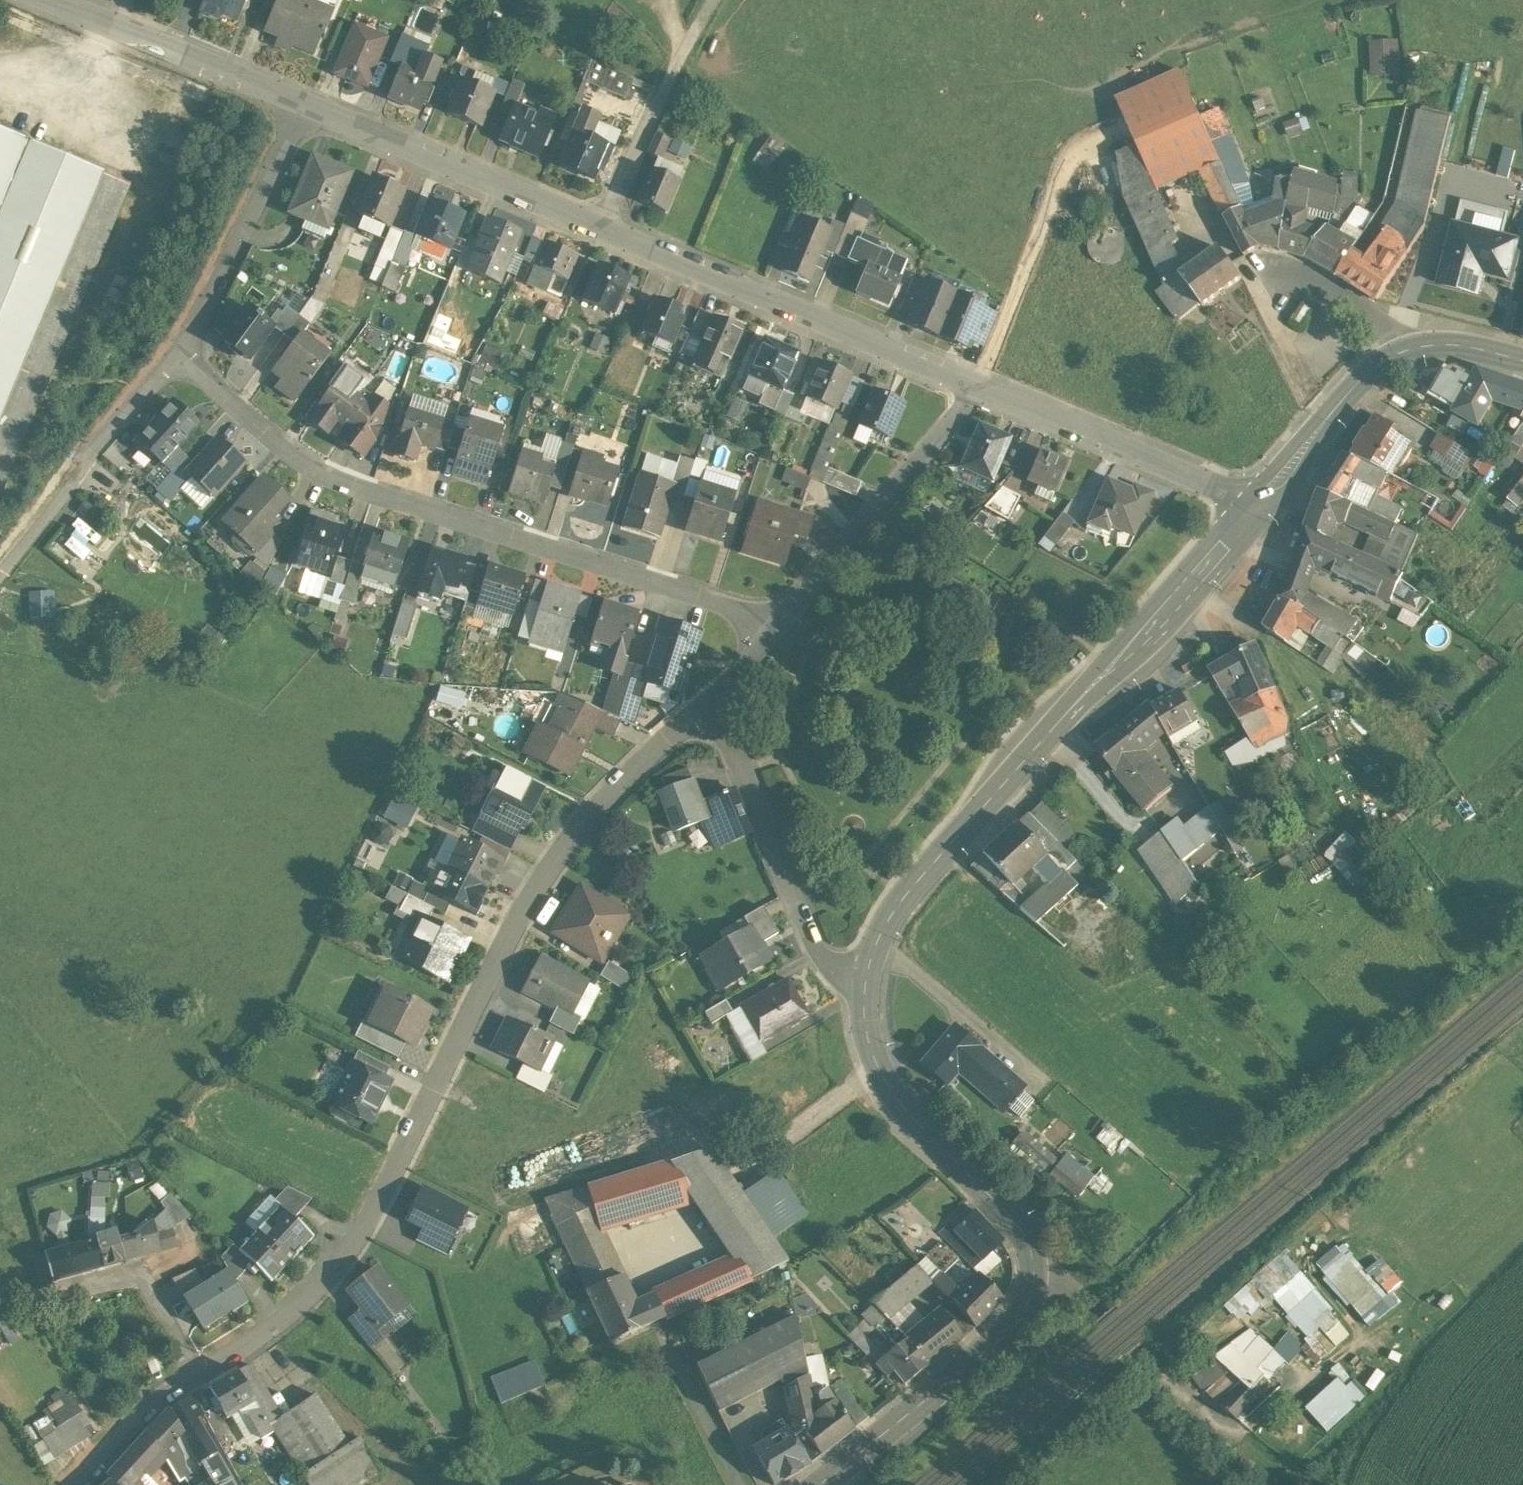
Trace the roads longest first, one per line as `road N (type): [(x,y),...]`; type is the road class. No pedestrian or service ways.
road 1 (residential): [(196,1374),(285,1321),(331,1271),(384,1188),(518,919),(563,847),(715,701)]
road 2 (residential): [(974,389),(300,108)]
road 3 (residential): [(771,632),(731,611),(331,481),(181,356)]
road 4 (secondary): [(864,980),(869,948),(905,895),(1253,500)]
road 5 (secondary): [(1047,1275),(1031,1236),(882,1077),(864,980)]
road 6 (residential): [(715,701),(823,954),(847,977),(864,980)]
road 7 (residential): [(771,632),(974,389)]
road 8 (secondary): [(816,1484),(1033,1309),(1047,1275)]
road 9 (residential): [(1253,500),(974,389)]
road 10 (residential): [(300,108),(45,0)]
road 11 (residential): [(300,108),(181,356)]
road 12 (secondary): [(1253,500),(1356,382),(1413,347)]
road 13 (residential): [(1298,1484),(1157,1363)]
road 14 (residential): [(1413,347),(1398,329),(1338,292),(1280,268),(1253,277)]
road 15 (residential): [(74,1484),(154,1400),(196,1374)]
road 16 (residential): [(146,1273),(44,1296),(0,1294)]
road 17 (track): [(85,456),(0,575)]
road 18 (residential): [(1047,1275),(1065,1276),(1157,1363)]
road 19 (residential): [(181,356),(85,456)]

